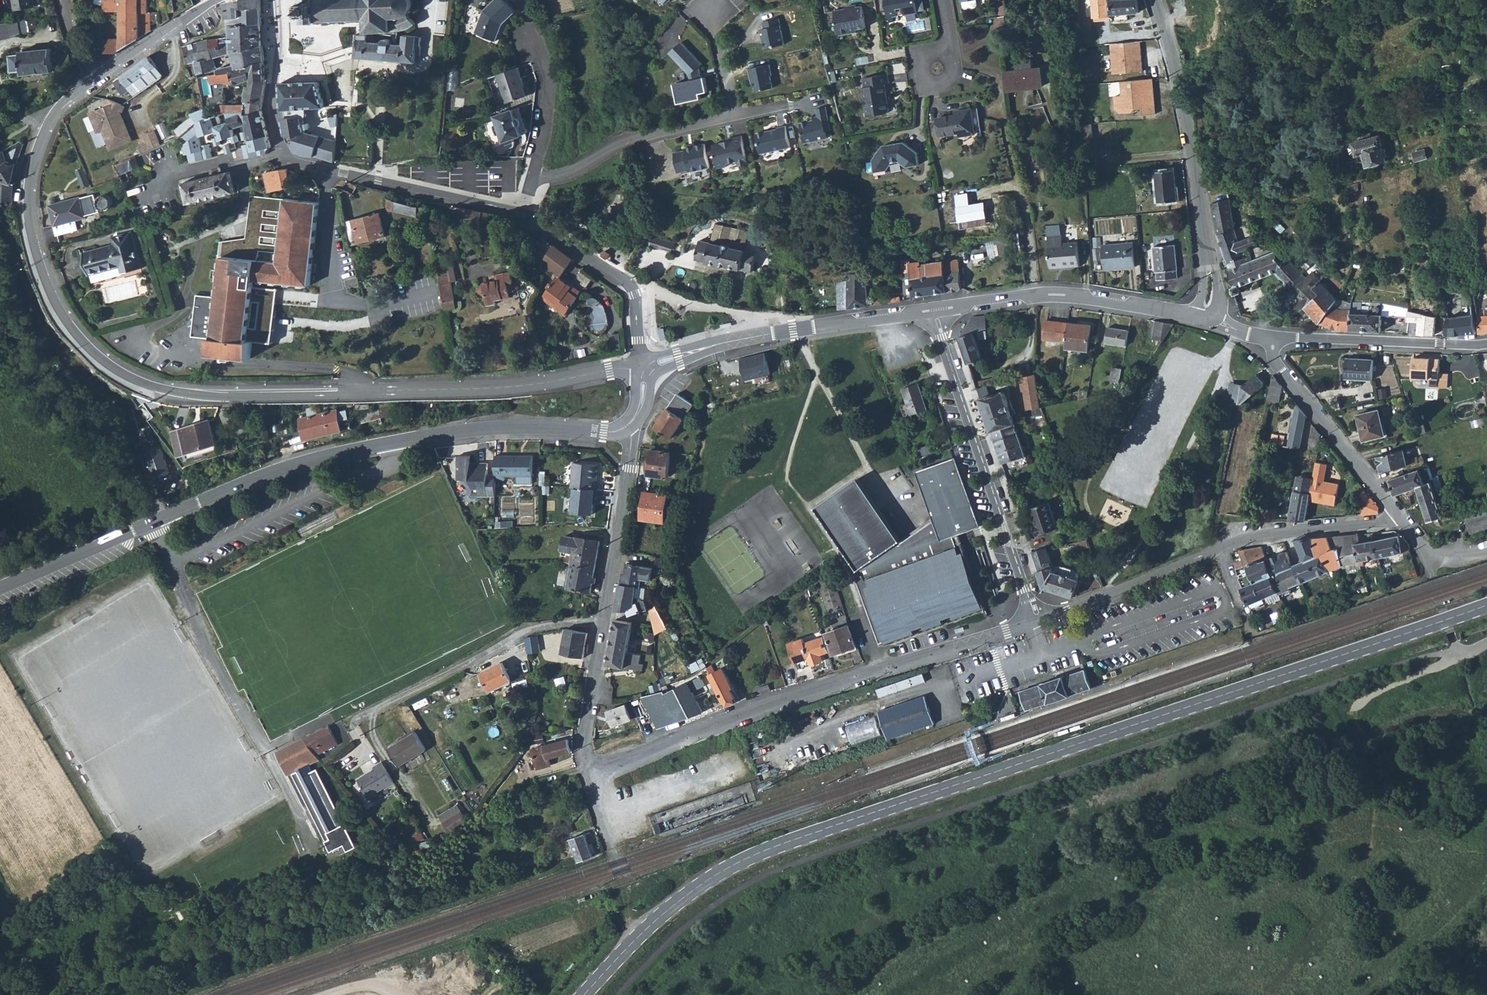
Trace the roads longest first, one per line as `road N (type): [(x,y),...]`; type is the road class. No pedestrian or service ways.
road 1 (tertiary): [(1486,604),(754,855),(676,903),(585,994)]
road 2 (tertiary): [(100,76),(51,116),(28,201),(39,263),(63,314),(98,356),(141,382),(192,395),(513,388),(642,369)]
road 3 (tertiary): [(0,587),(257,478),(335,455),(515,426),(604,432),(628,424)]
road 4 (residential): [(587,771),(1034,622)]
road 5 (residential): [(517,212),(308,168),(279,151),(269,109),(271,0)]
road 6 (residential): [(929,309),(1034,622)]
road 7 (tertiary): [(1155,0),(1188,128),(1209,279),(1206,319)]
road 8 (tertiary): [(642,369),(749,338),(929,309)]
road 9 (tertiary): [(929,309),(1047,294),(1206,319)]
road 10 (residential): [(605,619),(537,628),(351,723)]
road 11 (residential): [(1395,516),(1273,357),(1270,337)]
road 12 (residential): [(642,369),(634,293),(517,212)]
road 13 (residential): [(1270,337),(1486,343)]
road 14 (residential): [(532,175),(572,173),(626,138),(734,115)]
road 15 (residential): [(1034,622),(1218,549)]
road 16 (residential): [(628,424),(605,619)]
road 17 (residential): [(1218,549),(1395,516)]
road 18 (residential): [(605,619),(587,771)]
road 19 (residential): [(532,175),(551,77),(537,39),(527,42)]
road 20 (tertiary): [(218,0),(100,76)]

